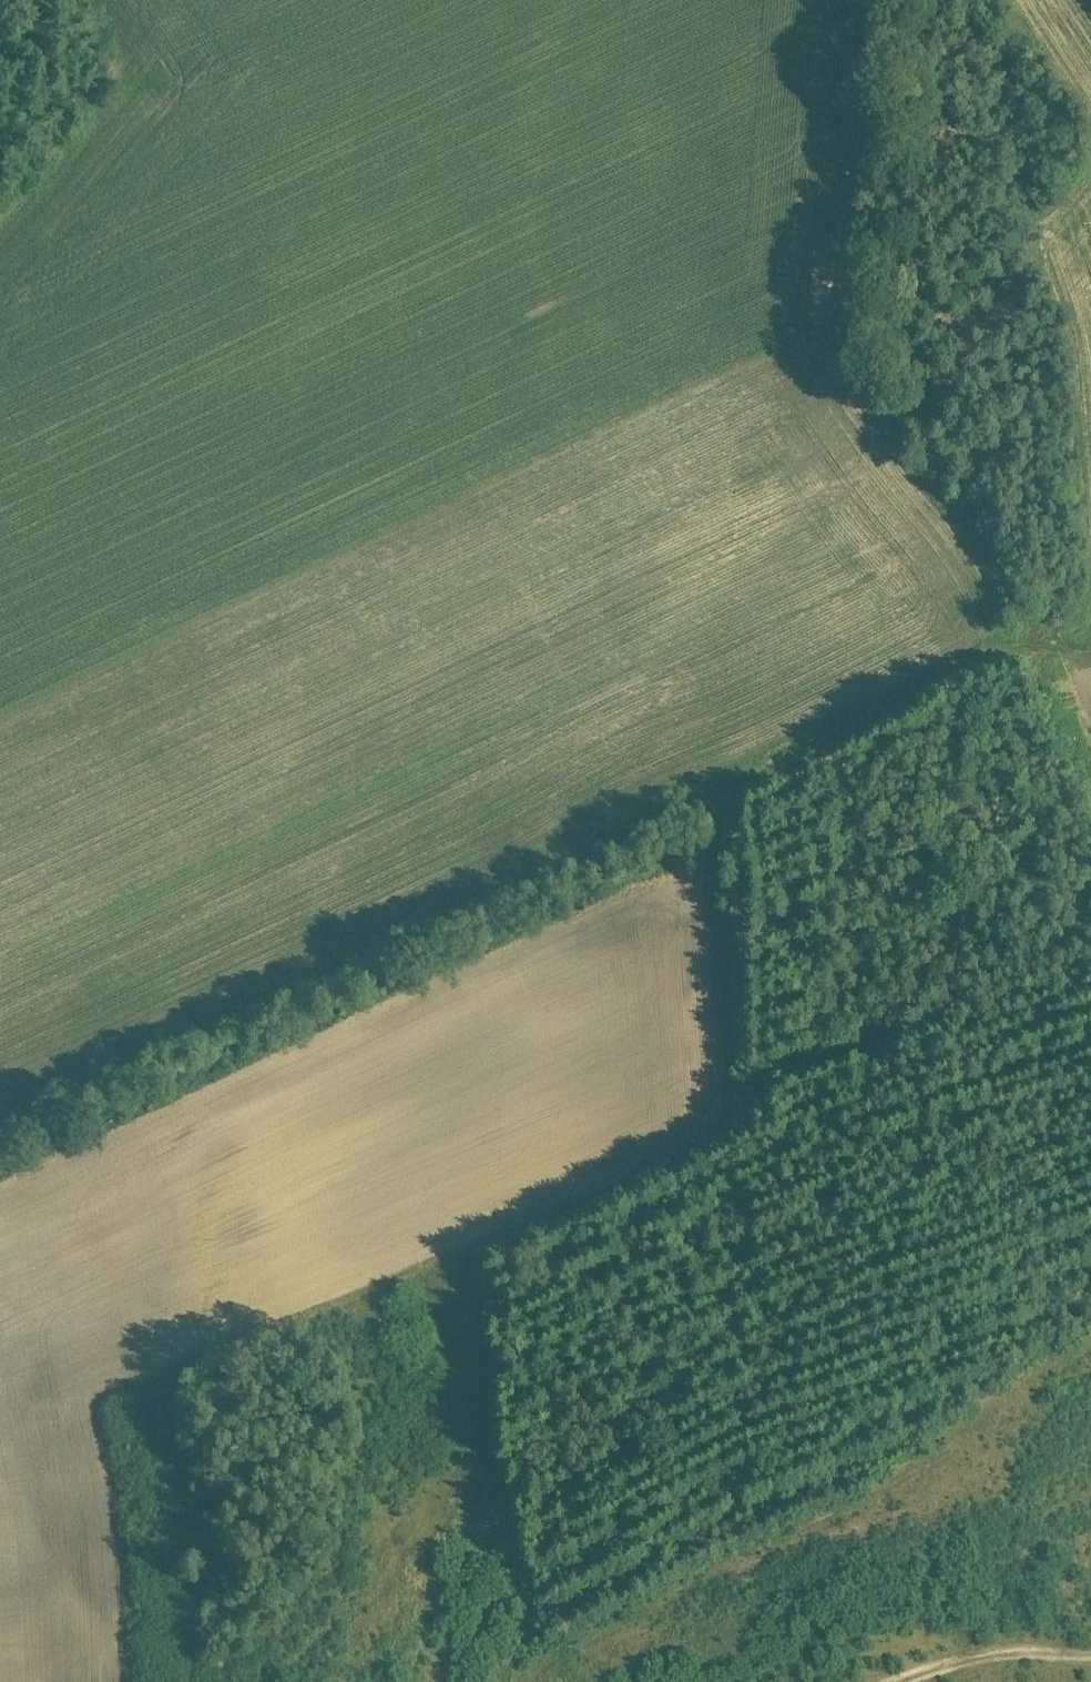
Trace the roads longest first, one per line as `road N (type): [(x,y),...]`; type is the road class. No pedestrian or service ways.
road 1 (track): [(1090,672),(1005,624),(721,761),(693,1016),(699,1137),(471,1253),(413,1482),(349,1657)]
road 2 (track): [(1090,1653),(946,1664),(896,1681)]

